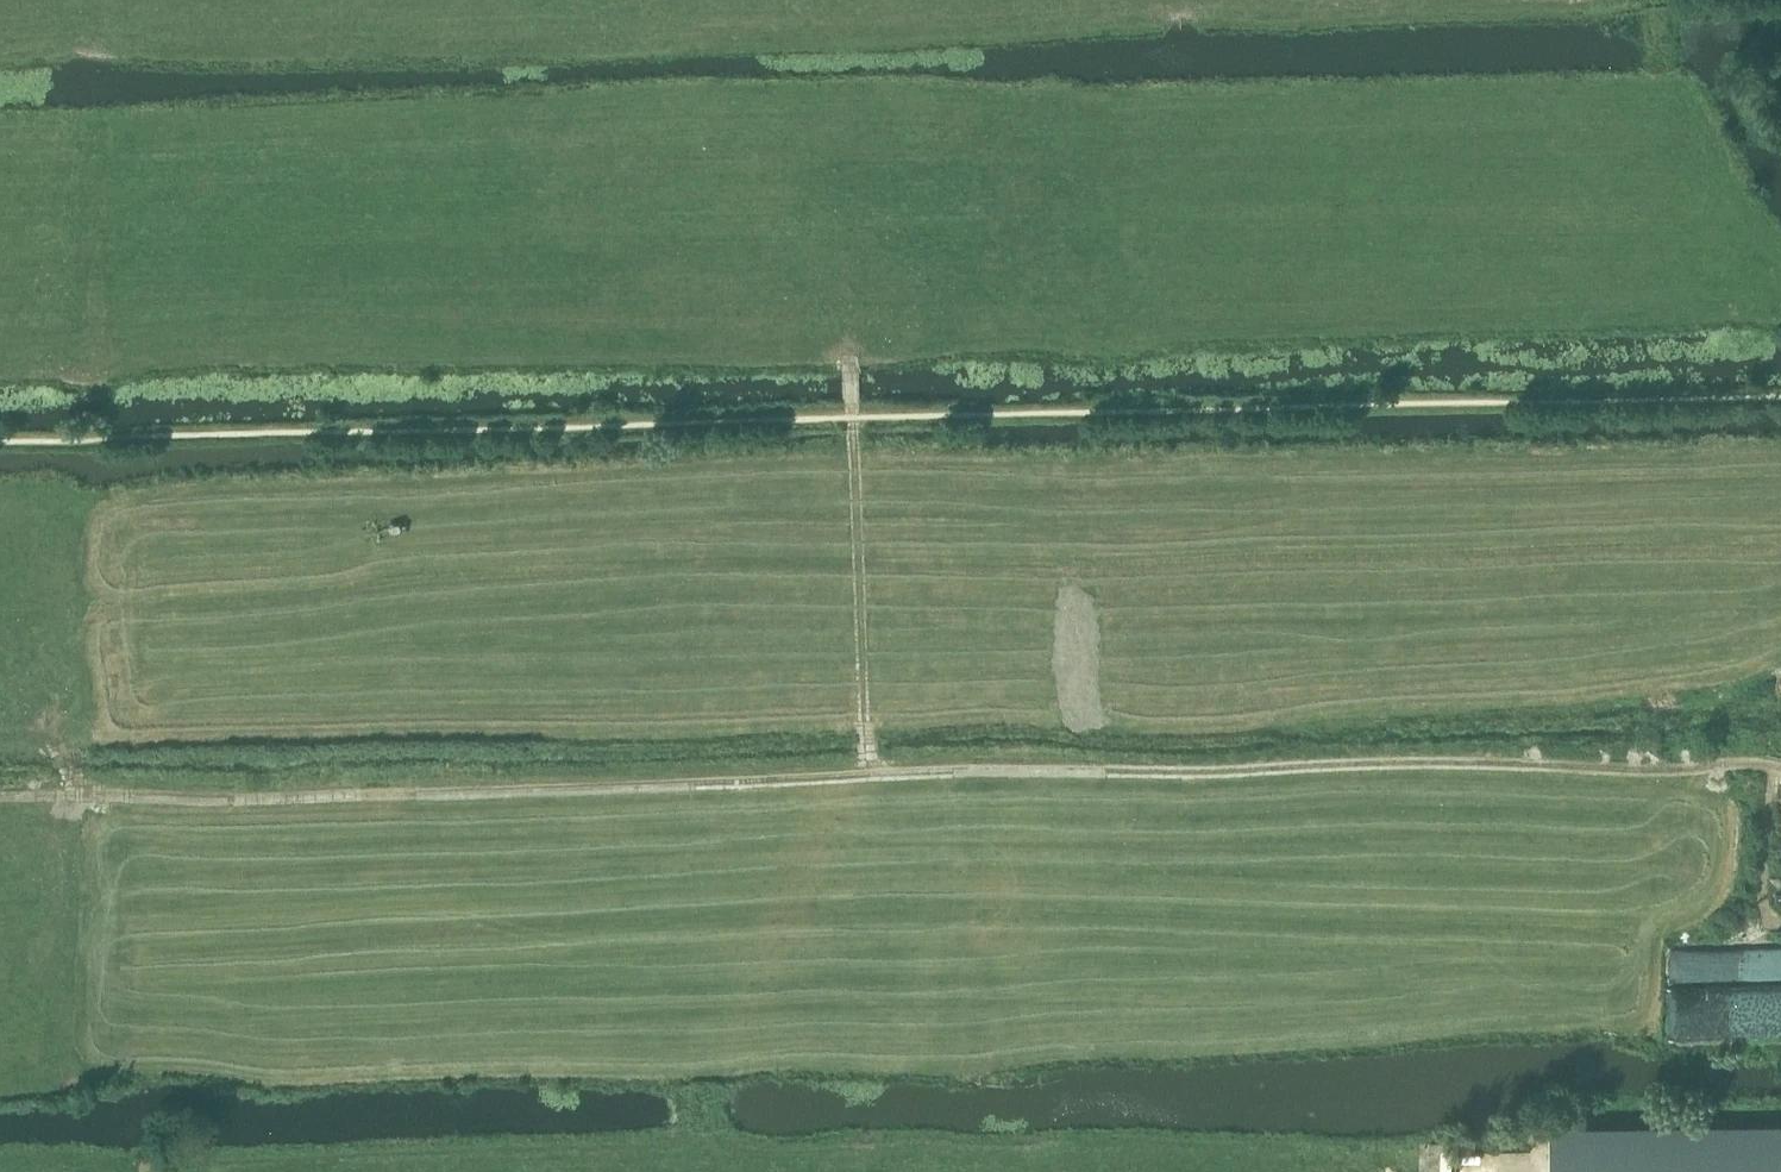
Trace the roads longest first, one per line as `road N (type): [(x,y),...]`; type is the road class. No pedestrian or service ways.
road 1 (track): [(1780,767),(1414,762),(269,799),(0,799)]
road 2 (track): [(868,774),(853,353)]

